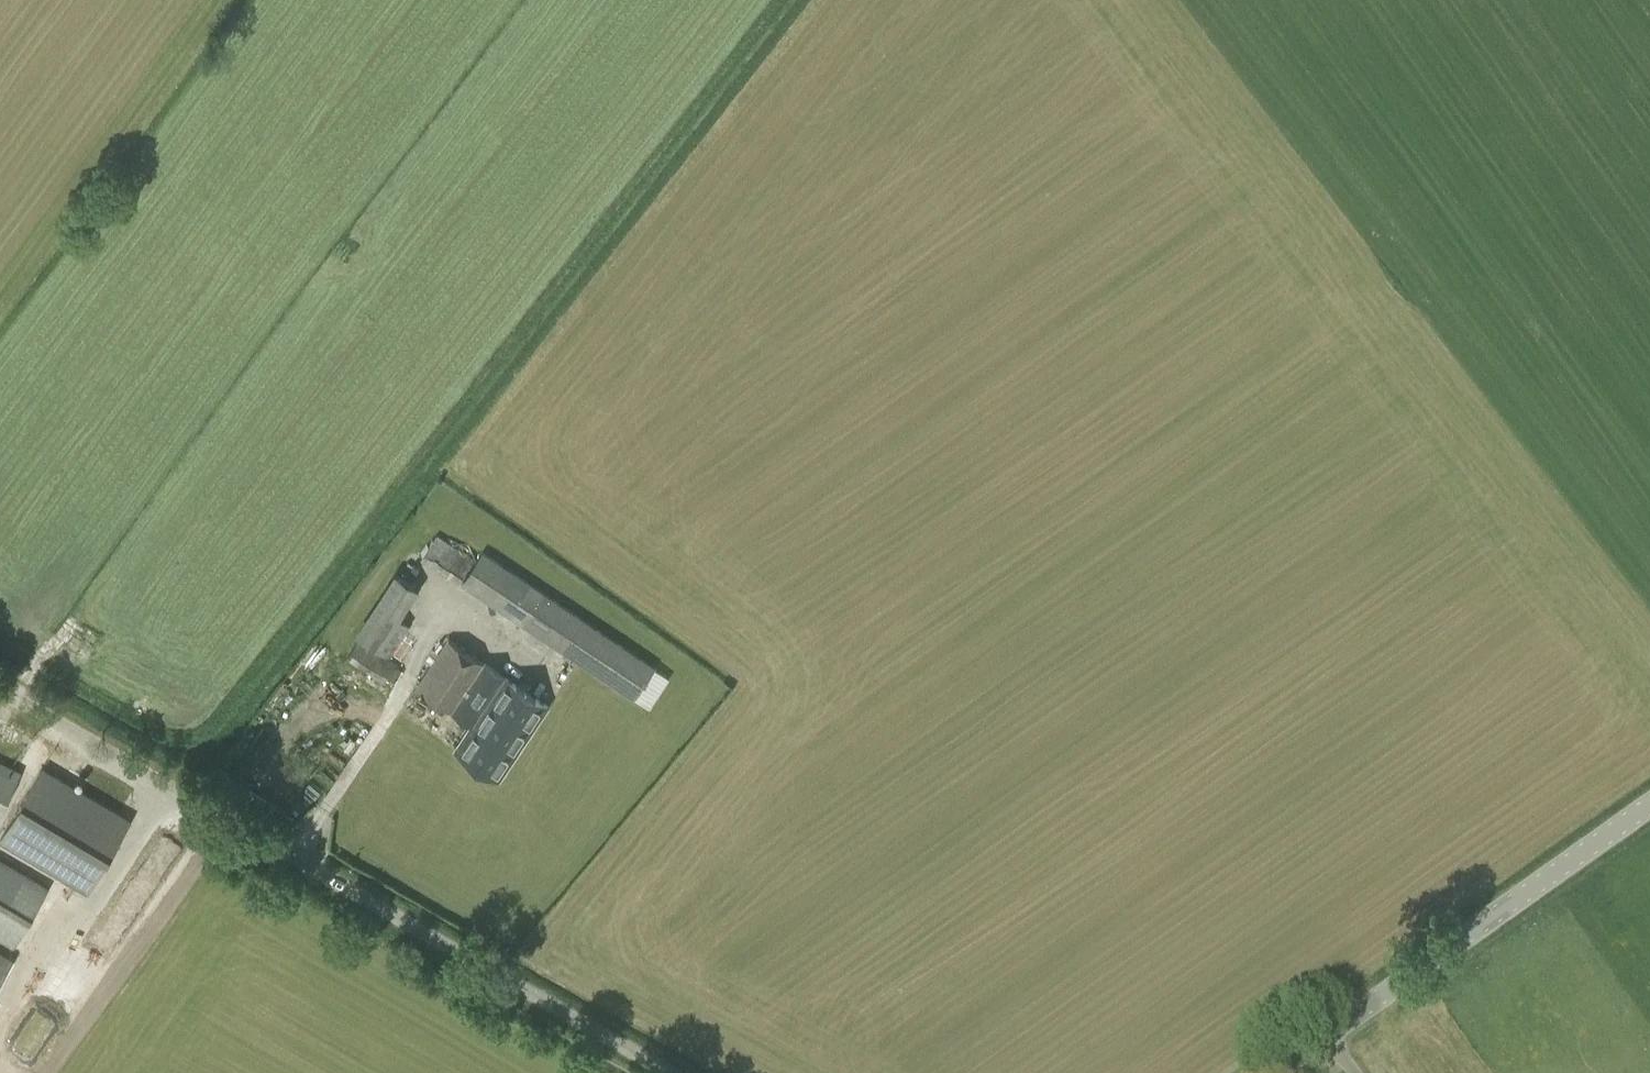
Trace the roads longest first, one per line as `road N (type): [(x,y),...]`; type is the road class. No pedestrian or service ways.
road 1 (unclassified): [(678,1072),(0,684)]
road 2 (tertiary): [(1267,1072),(1649,801)]

